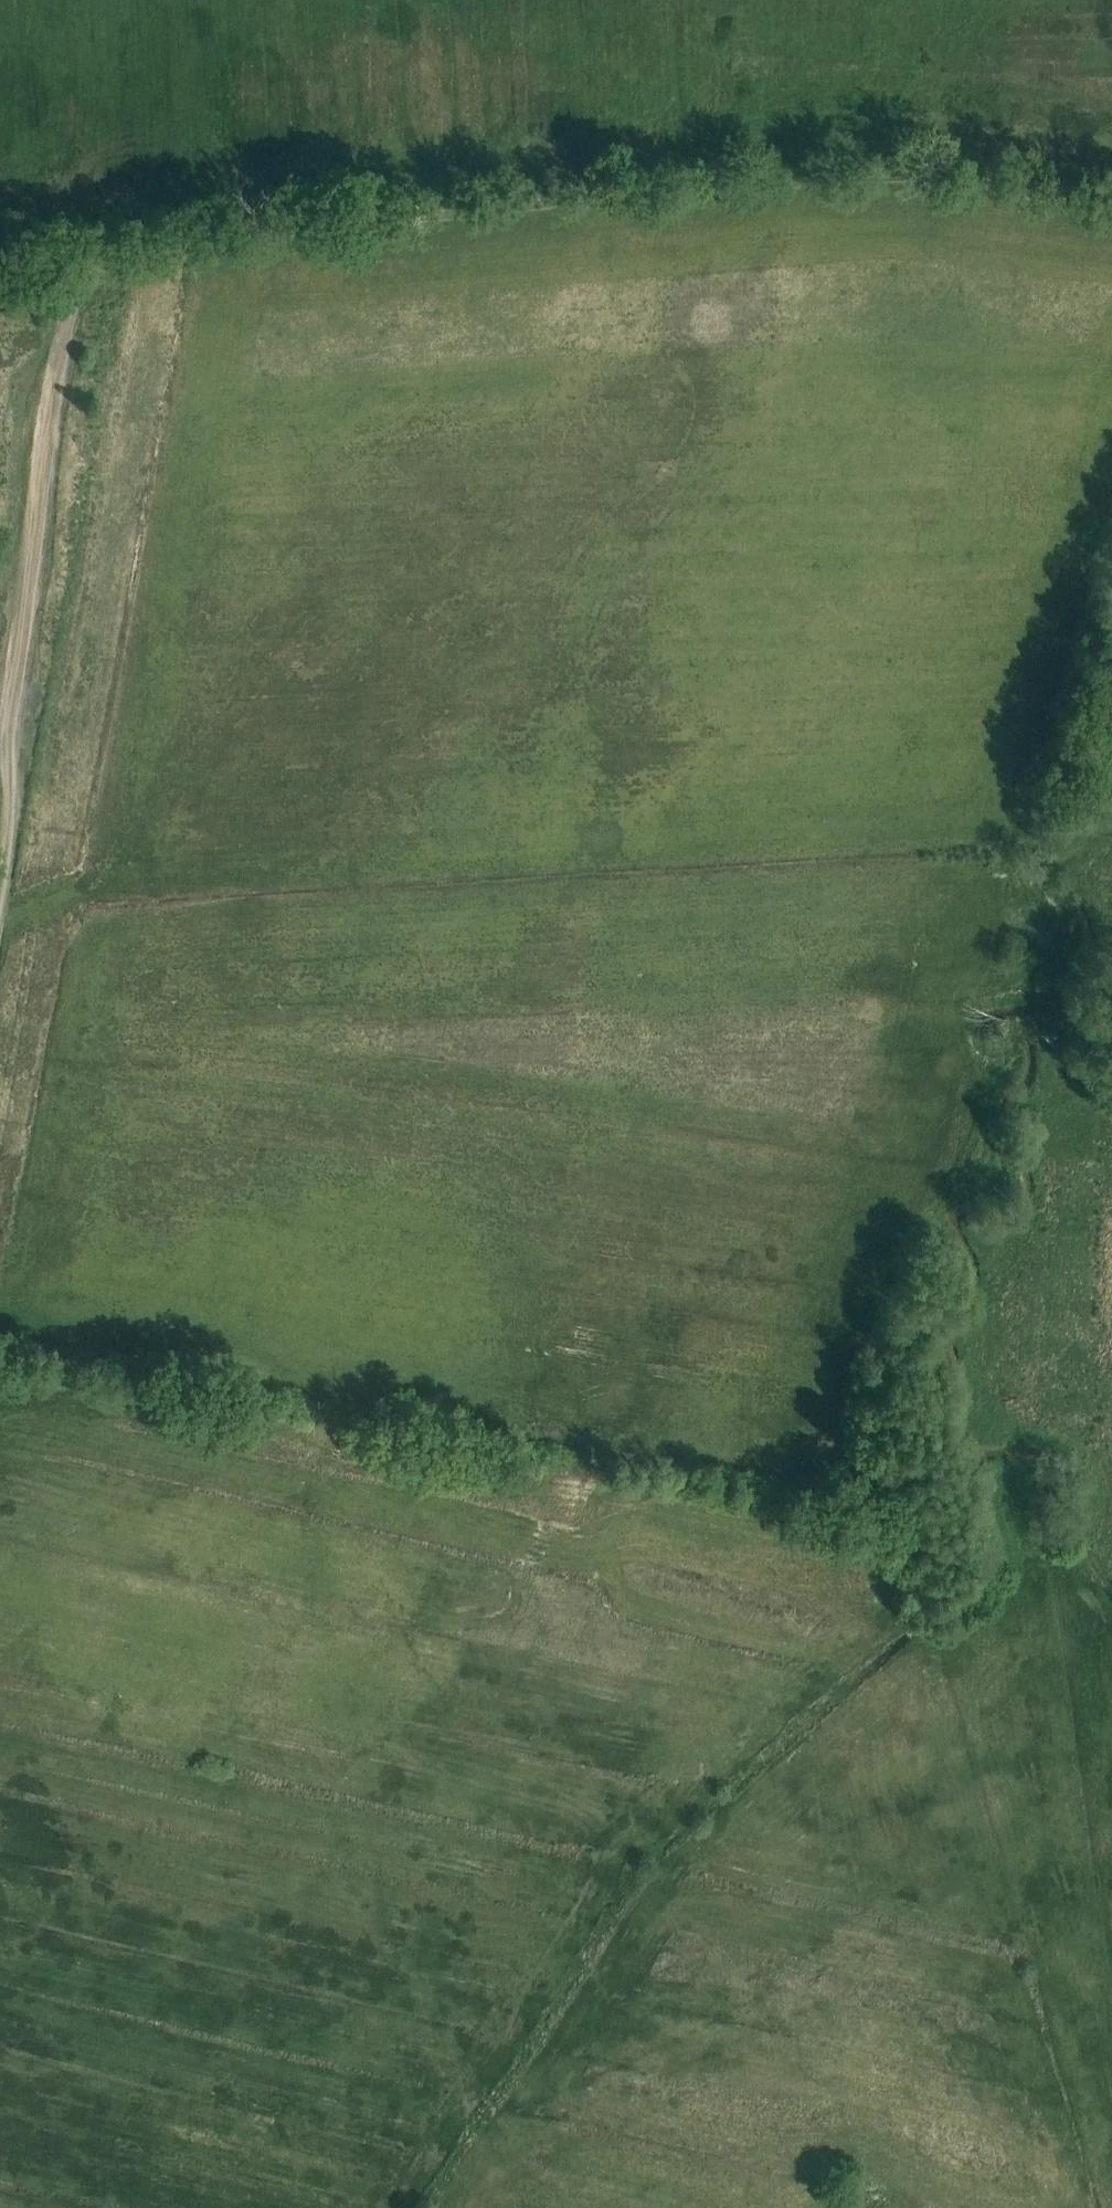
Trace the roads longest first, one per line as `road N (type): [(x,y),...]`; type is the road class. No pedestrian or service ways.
road 1 (track): [(9,706),(60,335),(94,274),(125,258),(212,240),(801,181),(922,178),(1111,206)]
road 2 (track): [(0,876),(9,826),(9,706)]

